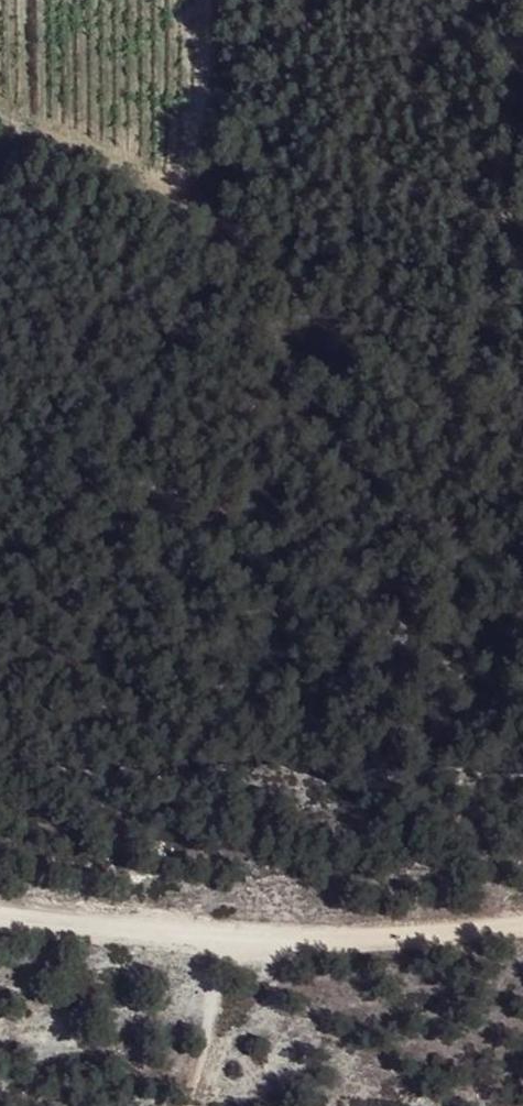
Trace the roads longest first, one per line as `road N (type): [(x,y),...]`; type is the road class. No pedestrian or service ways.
road 1 (track): [(522,925),(187,926),(0,904)]

